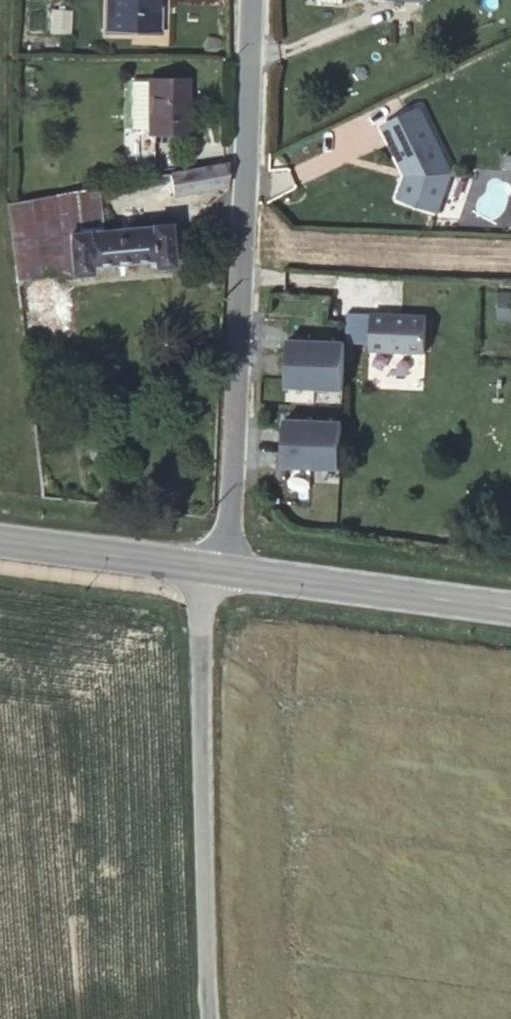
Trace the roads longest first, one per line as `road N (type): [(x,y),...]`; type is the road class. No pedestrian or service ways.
road 1 (residential): [(212,572),(231,518),(254,0)]
road 2 (unclassified): [(212,1018),(202,867),(212,572)]
road 3 (primary): [(212,572),(510,610)]
road 4 (primary): [(0,544),(212,572)]

